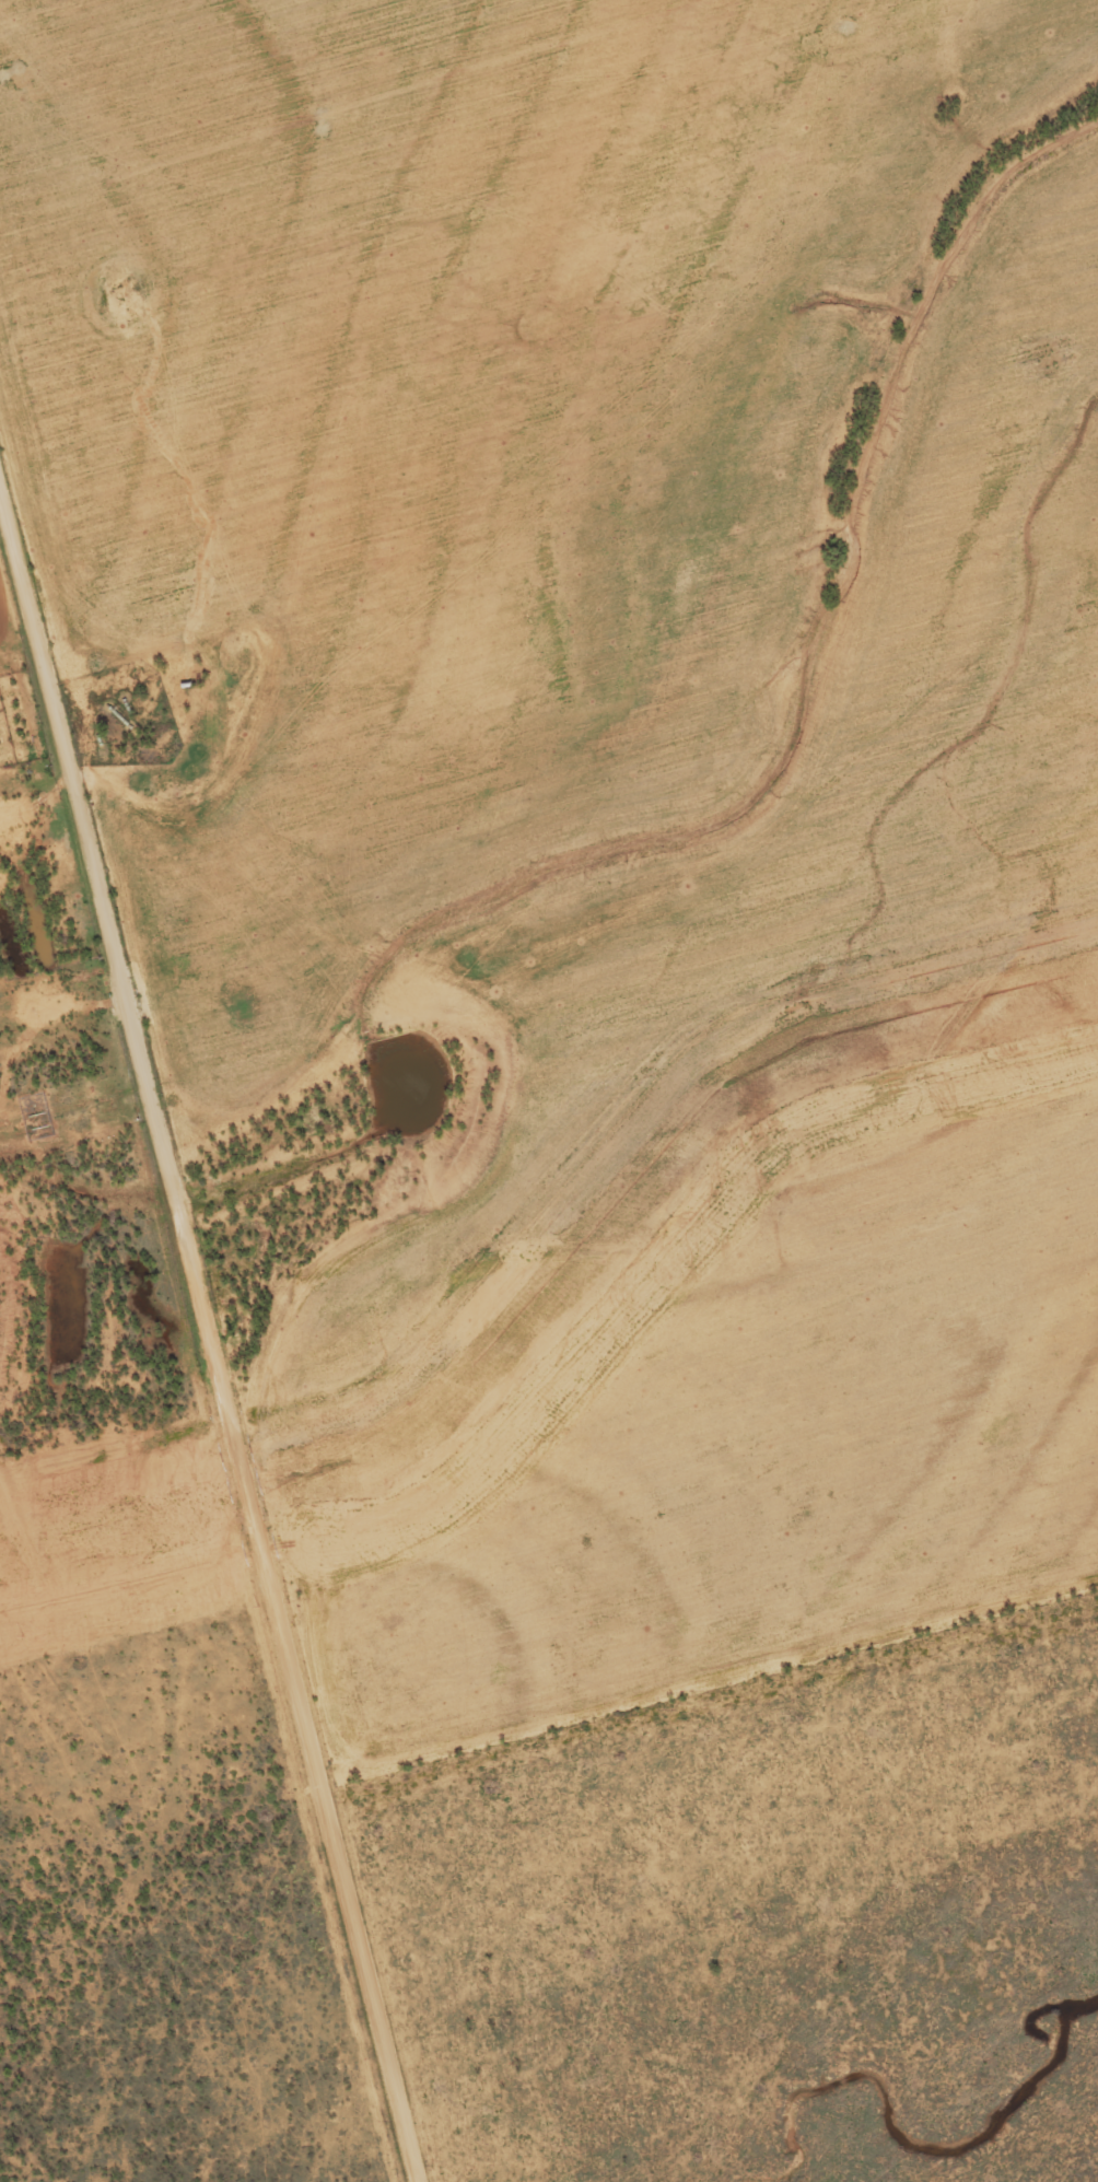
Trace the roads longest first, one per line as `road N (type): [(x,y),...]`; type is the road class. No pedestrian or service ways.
road 1 (residential): [(423,2181),(240,1504),(223,1382),(206,1366),(145,1129),(151,1095),(135,1078),(0,533)]

